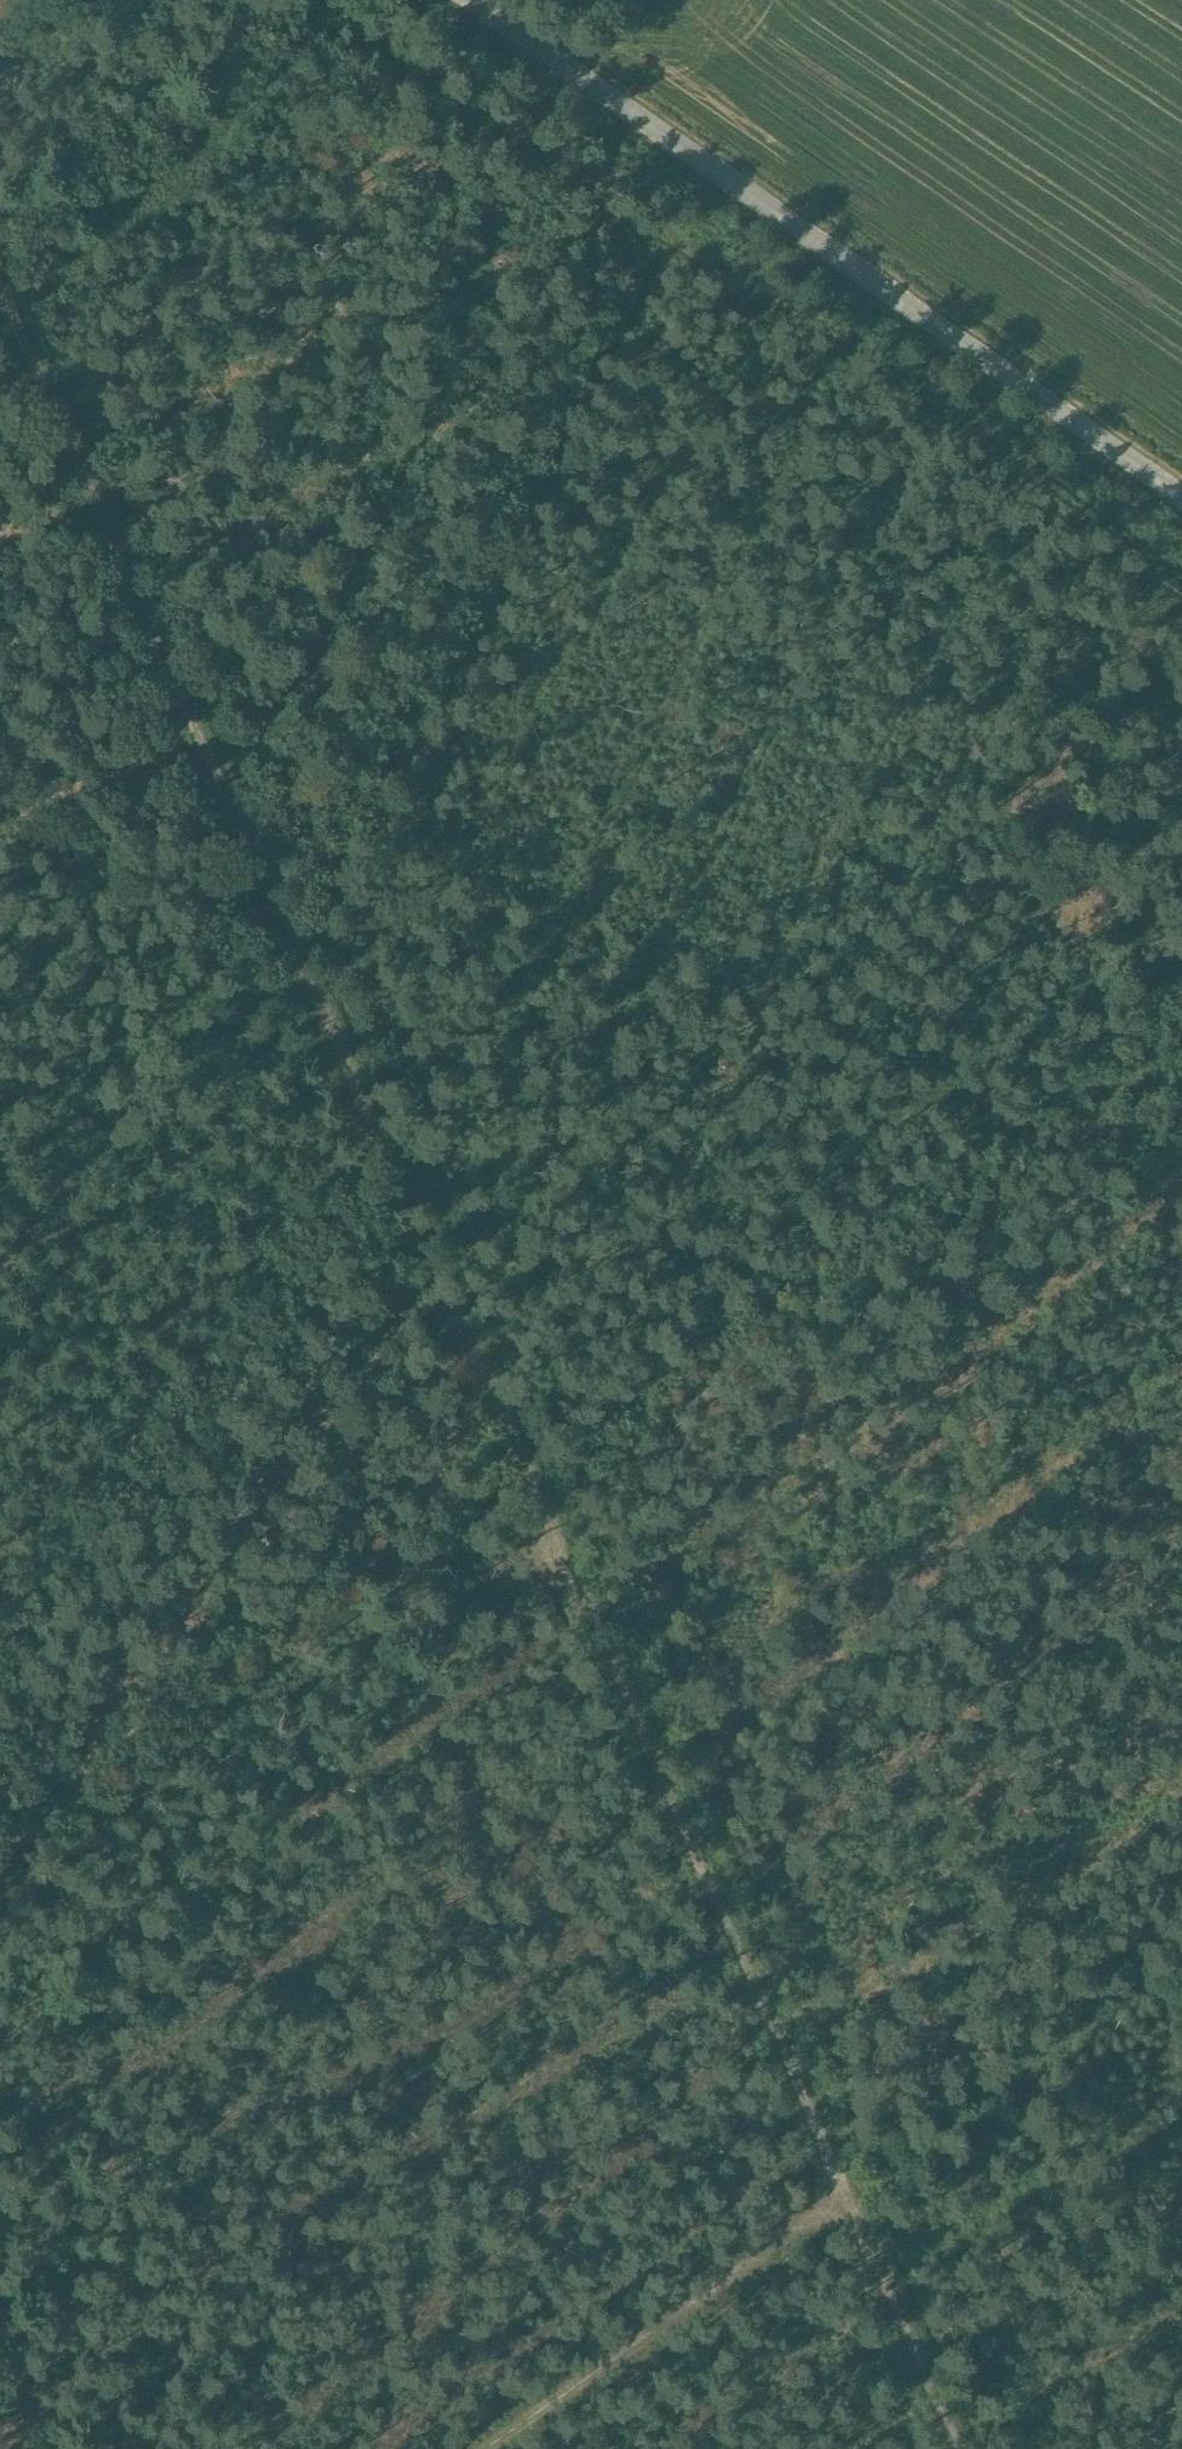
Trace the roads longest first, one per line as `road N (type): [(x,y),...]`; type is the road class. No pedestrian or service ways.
road 1 (track): [(484,2448),(869,2178),(1181,1940)]
road 2 (unclassified): [(483,0),(1181,481)]
road 3 (track): [(0,1647),(170,1397),(318,1225),(393,1172)]

